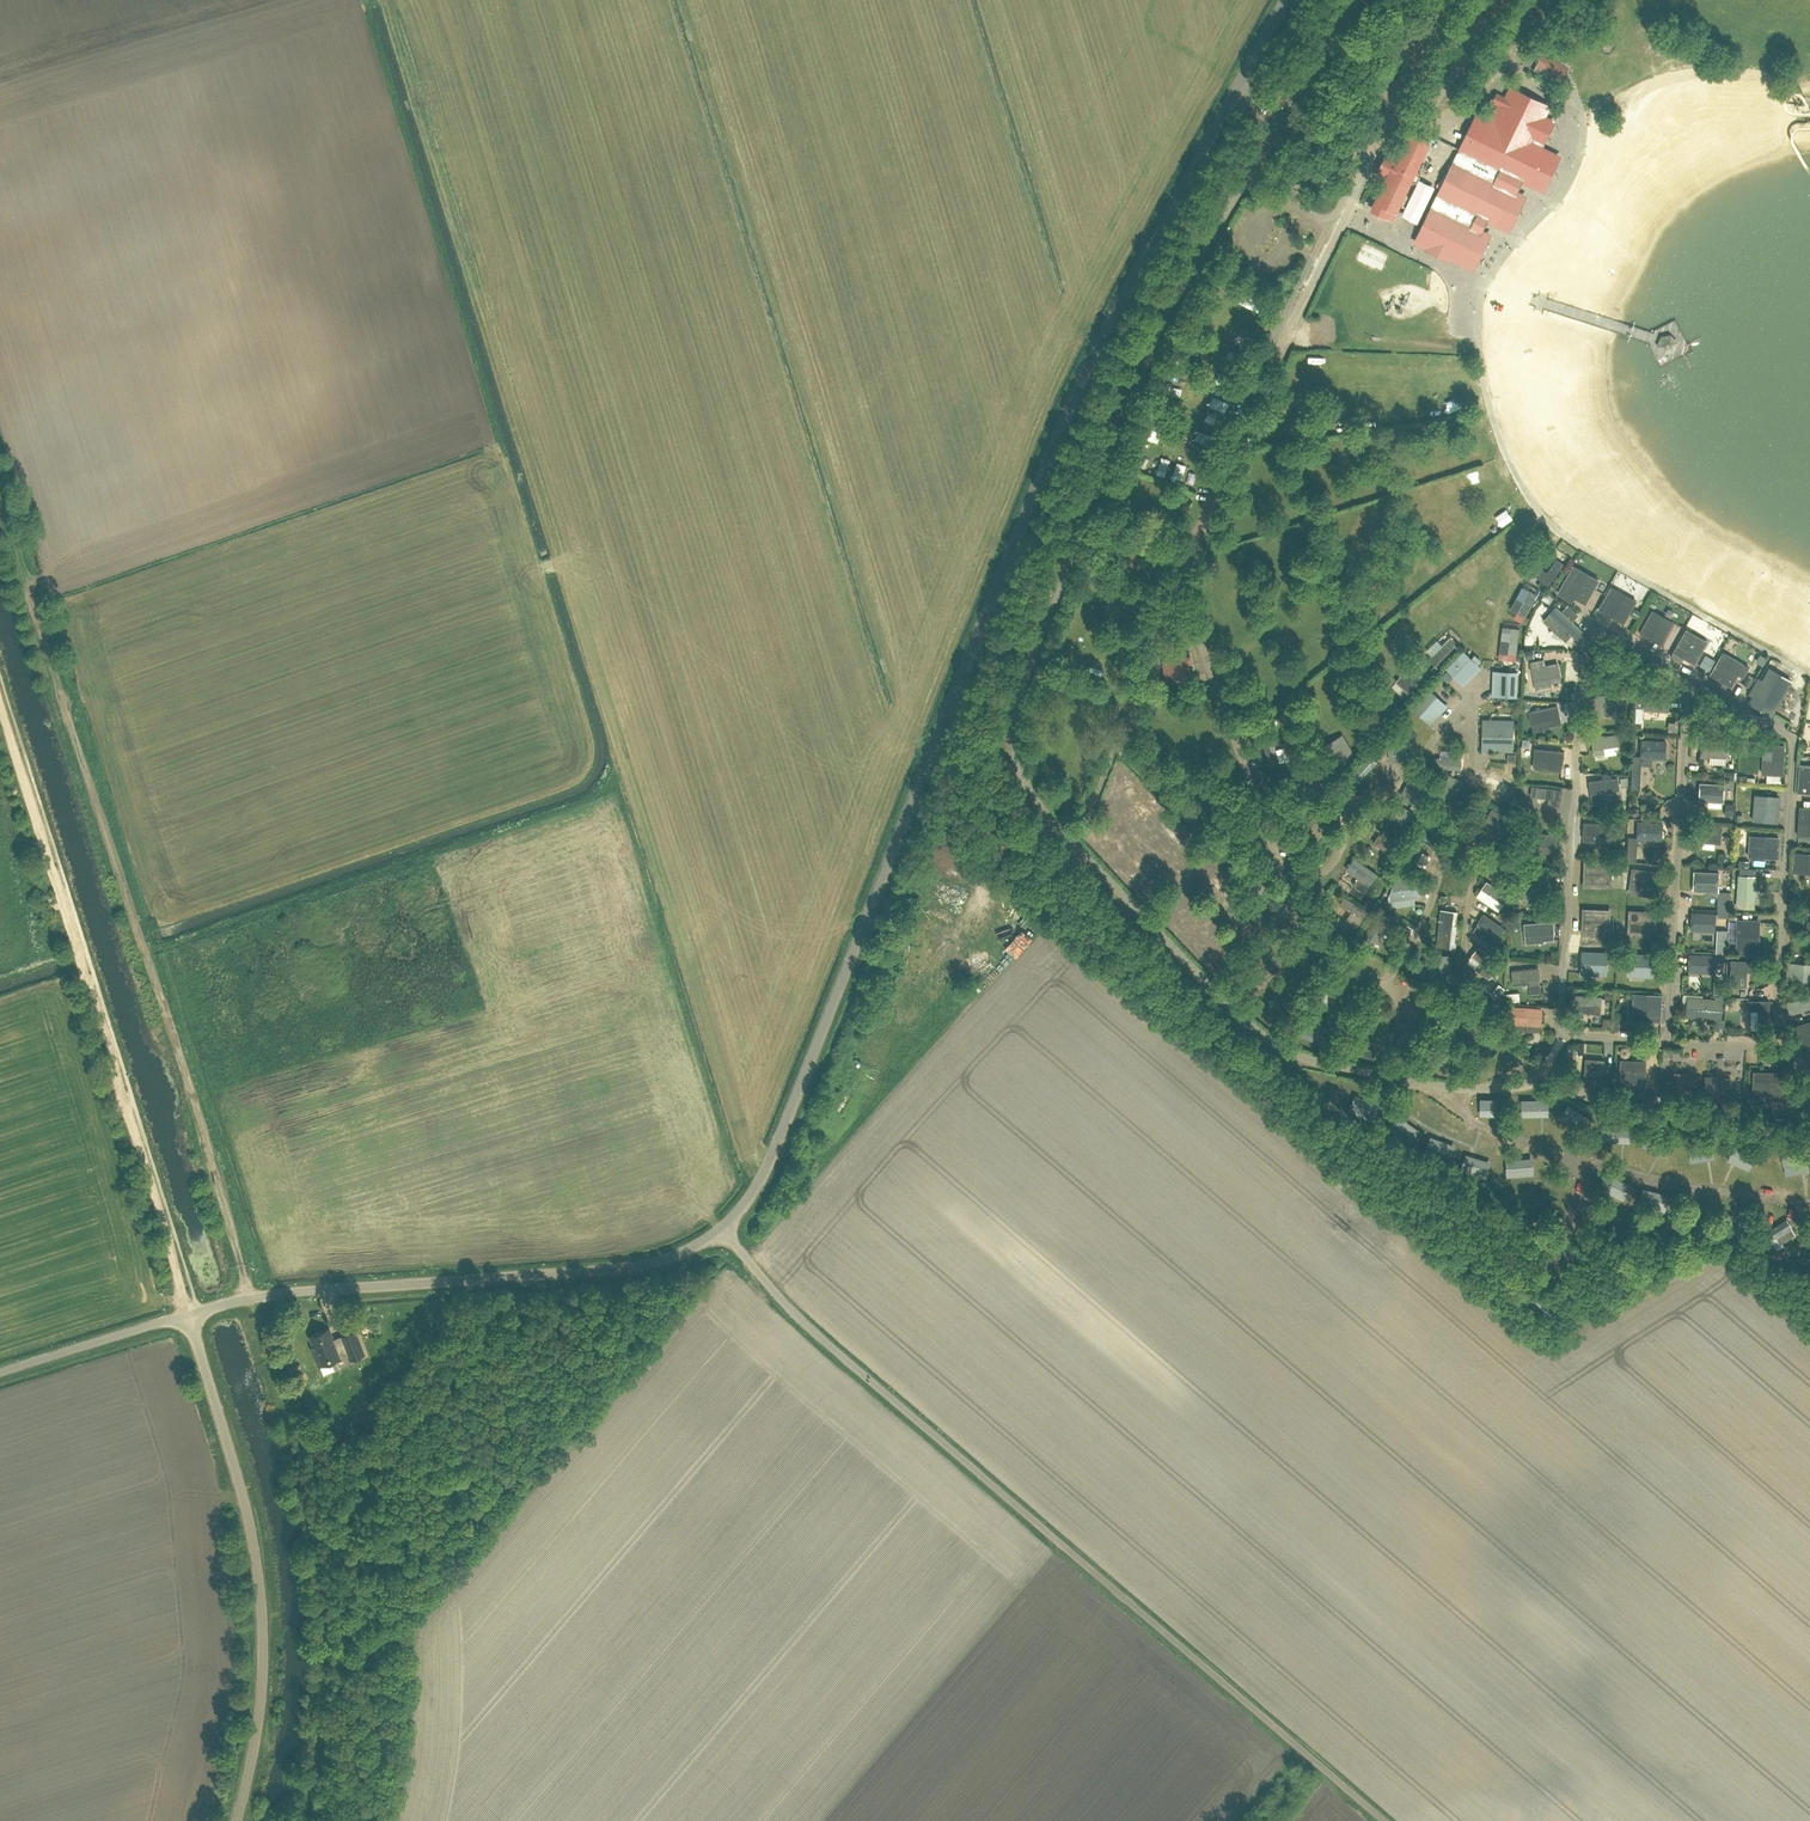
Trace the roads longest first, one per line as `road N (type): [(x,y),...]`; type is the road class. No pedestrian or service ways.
road 1 (track): [(0,503),(303,1484),(324,1679),(298,1820)]
road 2 (unclassified): [(720,1229),(746,1204),(784,1126),(1073,400),(1287,0)]
road 3 (unclassified): [(1387,1820),(819,1335),(720,1229)]
road 4 (track): [(0,712),(187,1312)]
road 5 (unclassified): [(187,1312),(291,1292),(621,1267),(695,1248),(720,1229)]
road 6 (unclassified): [(237,1820),(264,1694),(257,1563),(187,1312)]
road 7 (unclassified): [(187,1312),(0,1371)]

